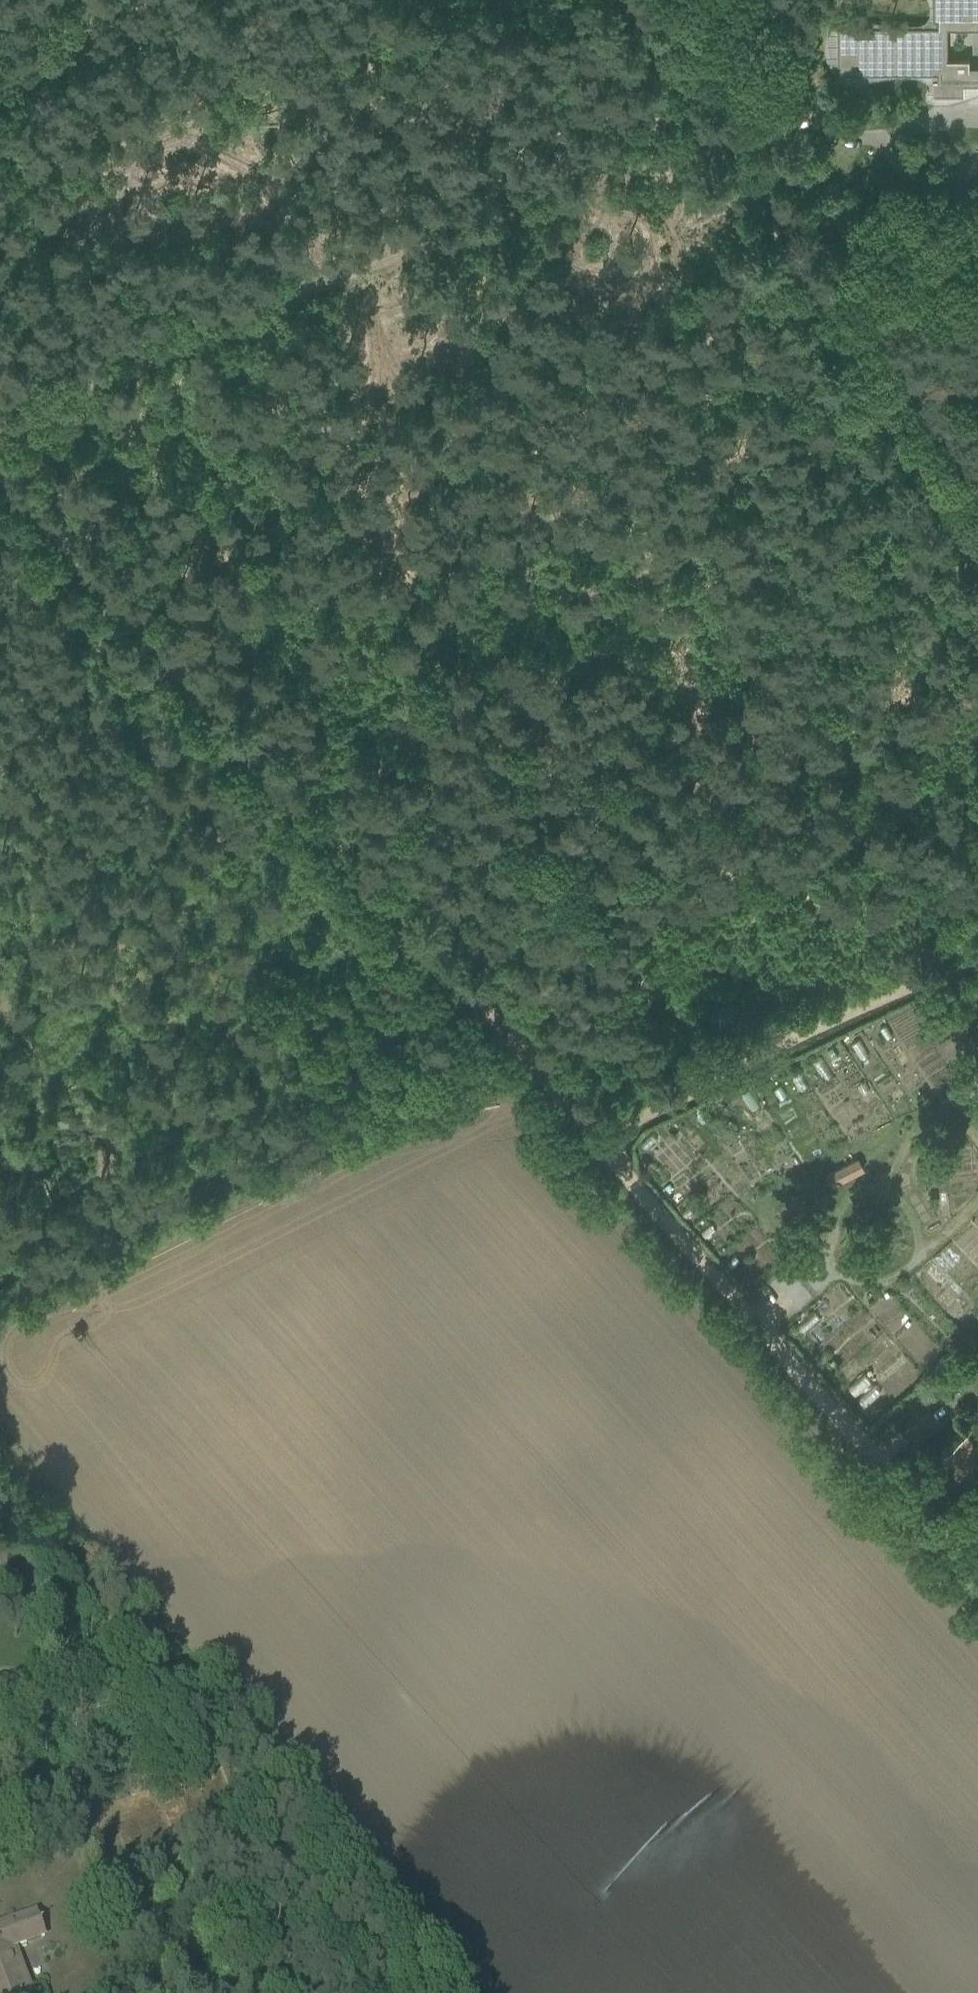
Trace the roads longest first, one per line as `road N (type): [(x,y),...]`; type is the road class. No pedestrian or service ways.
road 1 (track): [(98,580),(595,1135)]
road 2 (track): [(977,544),(628,0)]
road 3 (track): [(977,1569),(676,1237),(595,1135)]
road 4 (track): [(977,952),(691,1083)]
road 5 (track): [(828,1274),(803,1250),(795,1230),(802,1216),(837,1197),(891,1188),(897,1163),(931,1126),(977,1141)]
road 6 (track): [(977,1200),(901,1276),(878,1287),(838,1280)]
road 7 (track): [(0,469),(98,580)]

